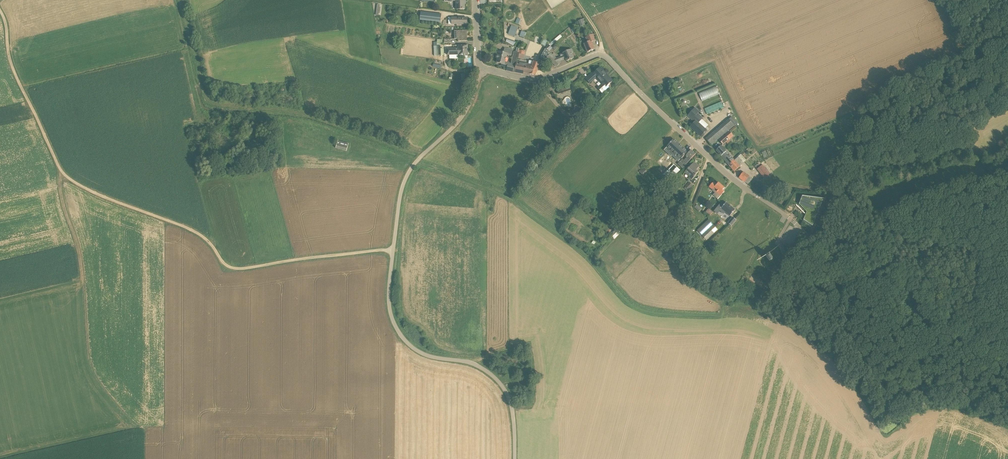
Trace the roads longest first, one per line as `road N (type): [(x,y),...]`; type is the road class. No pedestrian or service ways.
road 1 (track): [(392,250),(235,269),(201,235),(70,179),(14,71),(0,9)]
road 2 (unclassified): [(515,458),(513,414),(498,381),(479,365),(417,351),(389,305),(399,196),(417,161),(460,120),(479,67)]
road 3 (unclassified): [(1007,363),(933,328),(831,261),(787,216),(708,157)]
road 4 (track): [(813,241),(856,119),(869,104),(915,75),(1007,41)]
road 5 (unclassified): [(708,157),(604,55),(540,79),(479,67)]
road 6 (track): [(64,174),(90,365),(136,427)]
road 7 (track): [(1007,178),(875,217),(862,189),(837,185)]
road 8 (unclassified): [(720,314),(721,303),(685,275),(676,245),(708,157)]

